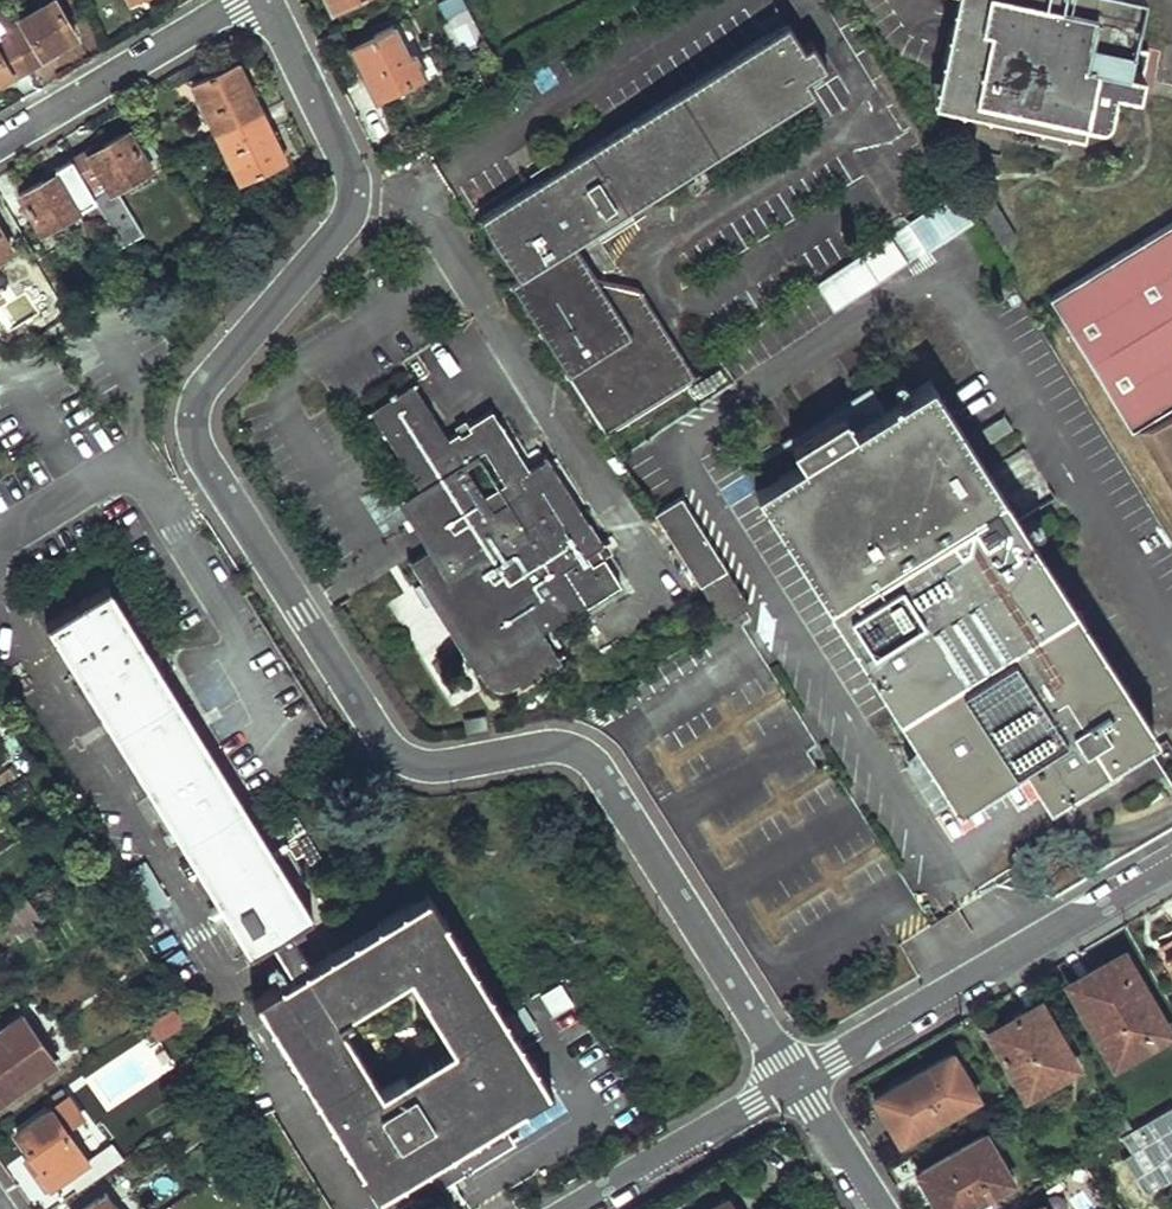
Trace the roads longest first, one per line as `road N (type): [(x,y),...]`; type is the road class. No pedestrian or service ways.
road 1 (residential): [(268,0),(349,163),(352,197),(339,232),(207,381),(193,426),(203,459),(393,752),(427,767),(545,747),(576,750),(592,761),(796,1082)]
road 2 (residential): [(796,1082),(1171,863)]
road 3 (residential): [(0,144),(242,0)]
road 4 (residential): [(573,1208),(796,1082)]
road 5 (residential): [(796,1082),(883,1208)]

